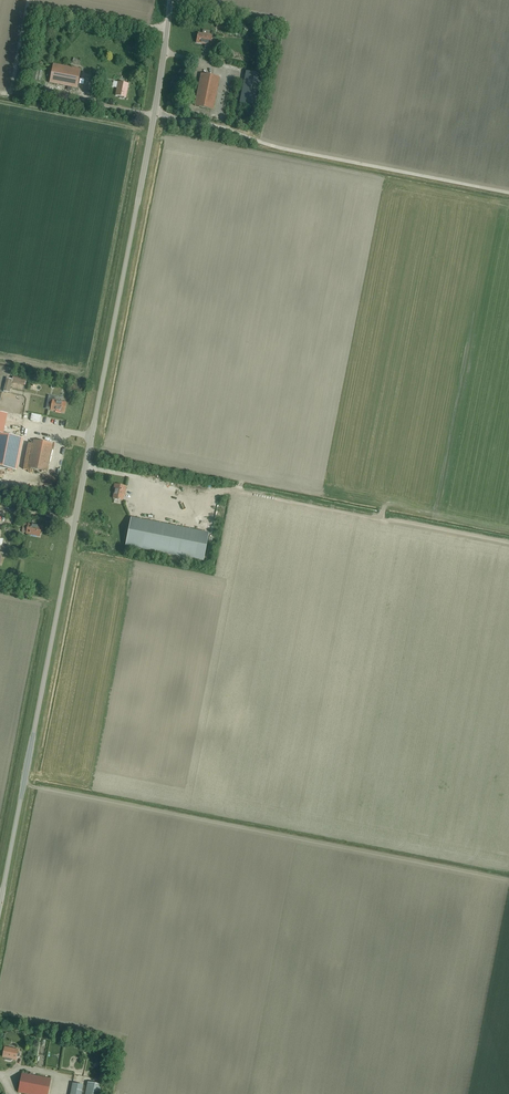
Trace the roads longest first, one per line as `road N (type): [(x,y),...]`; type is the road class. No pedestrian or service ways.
road 1 (unclassified): [(0,884),(170,0)]

